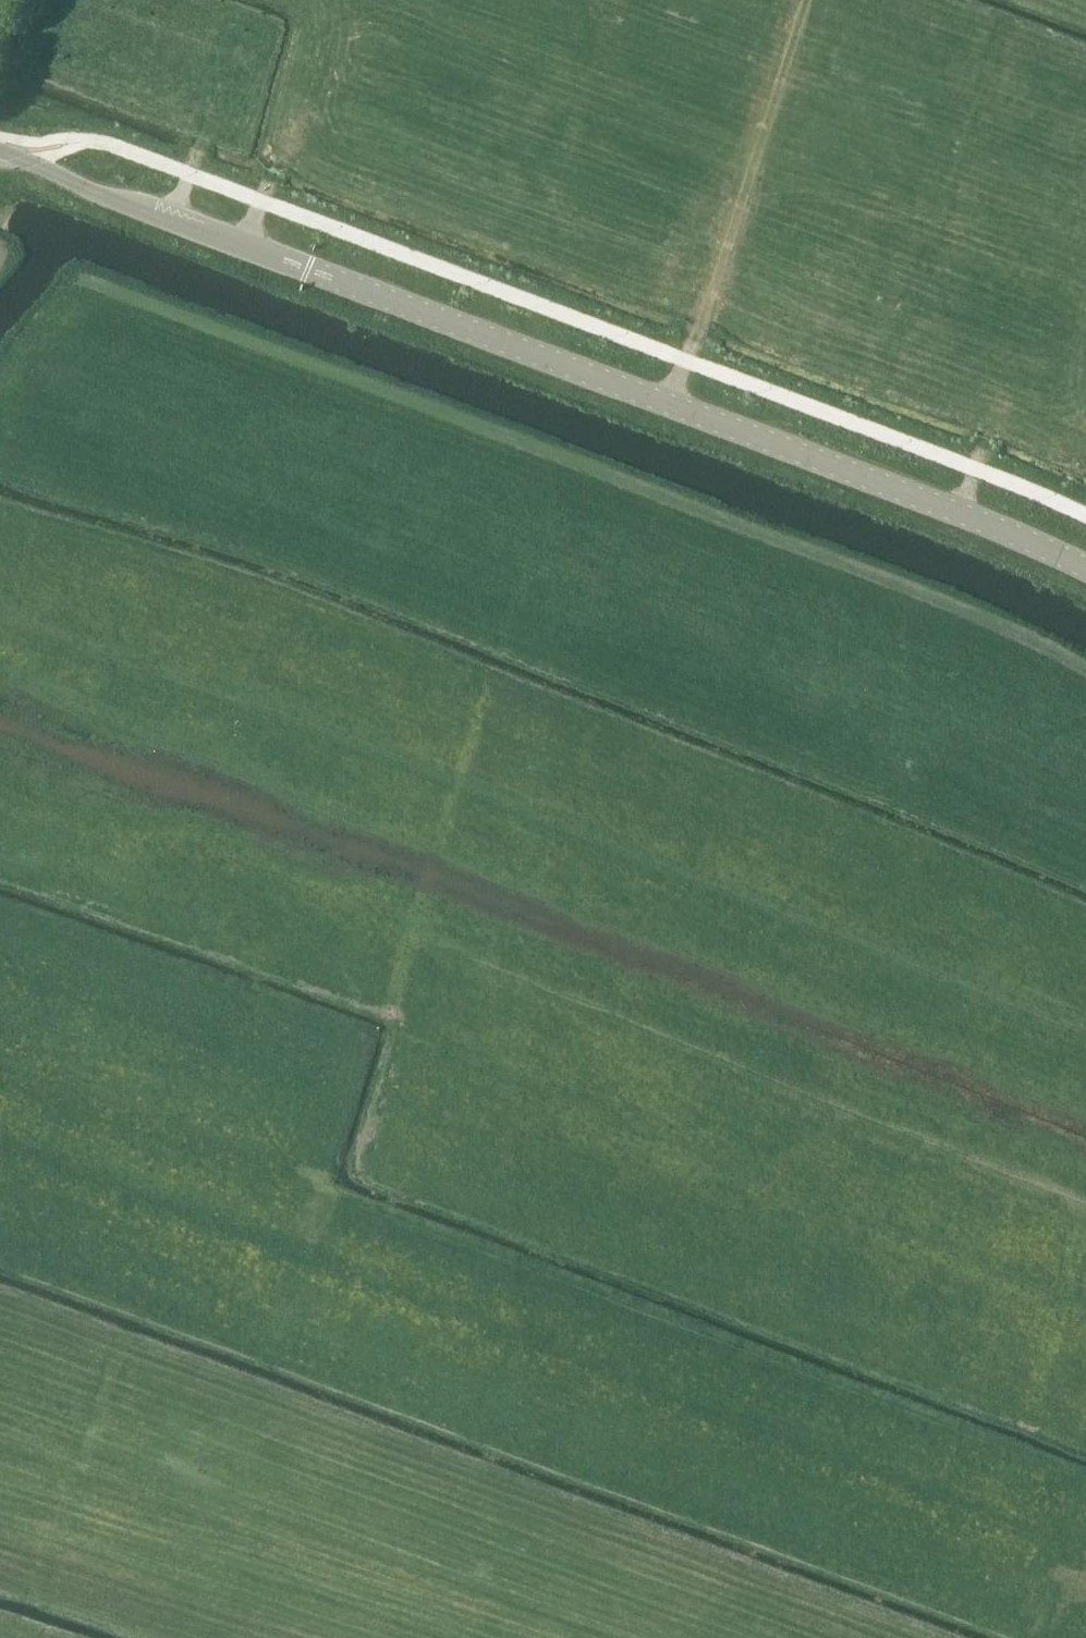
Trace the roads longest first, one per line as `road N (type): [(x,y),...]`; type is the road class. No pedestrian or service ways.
road 1 (tertiary): [(1085,568),(0,152)]

